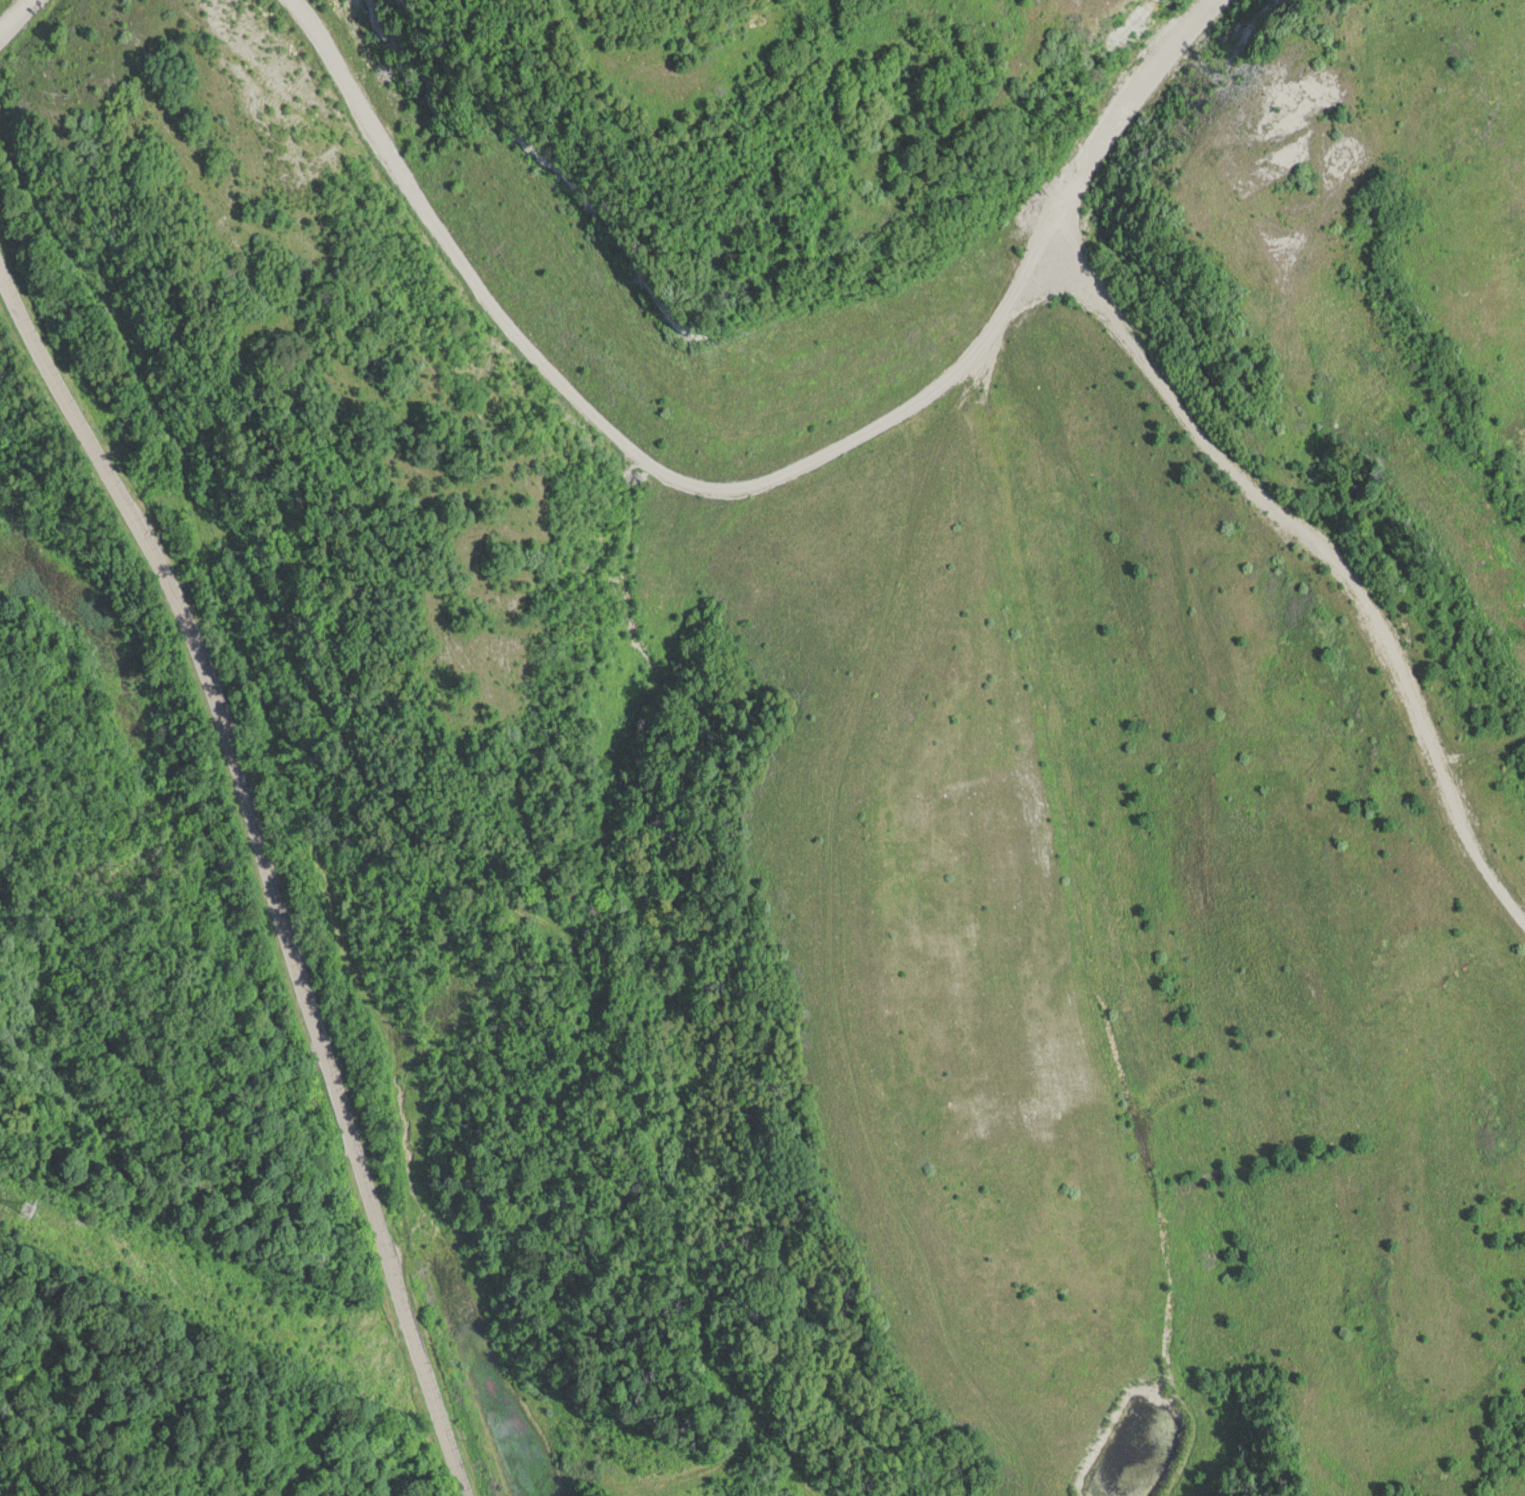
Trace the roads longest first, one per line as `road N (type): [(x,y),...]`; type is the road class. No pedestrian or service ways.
road 1 (residential): [(0,265),(161,555),(214,685),(463,1495)]

